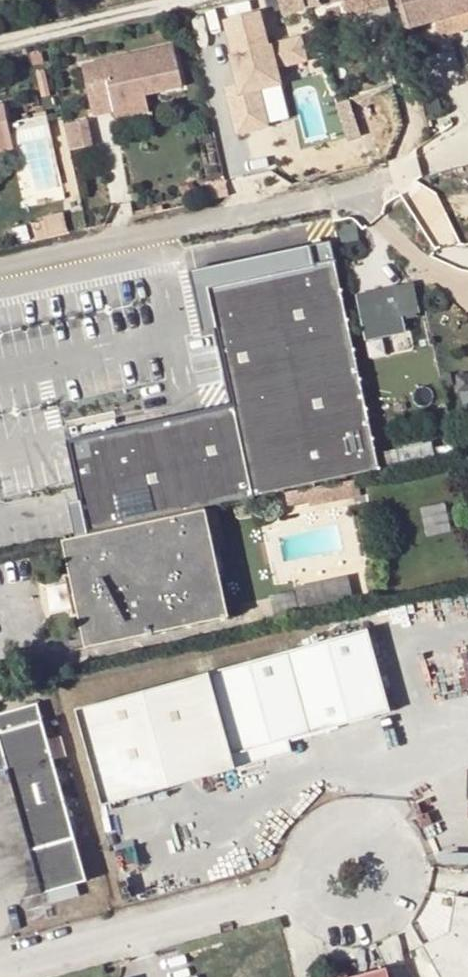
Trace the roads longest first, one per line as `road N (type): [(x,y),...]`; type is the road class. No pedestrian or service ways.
road 1 (residential): [(0,275),(326,197),(420,163)]
road 2 (unclassified): [(0,970),(307,887)]
road 3 (residential): [(0,43),(178,0)]
road 4 (unclassified): [(307,887),(339,919),(370,917),(399,883),(386,839)]
road 5 (unclassified): [(386,839),(358,826),(328,832),(308,856),(307,887)]

